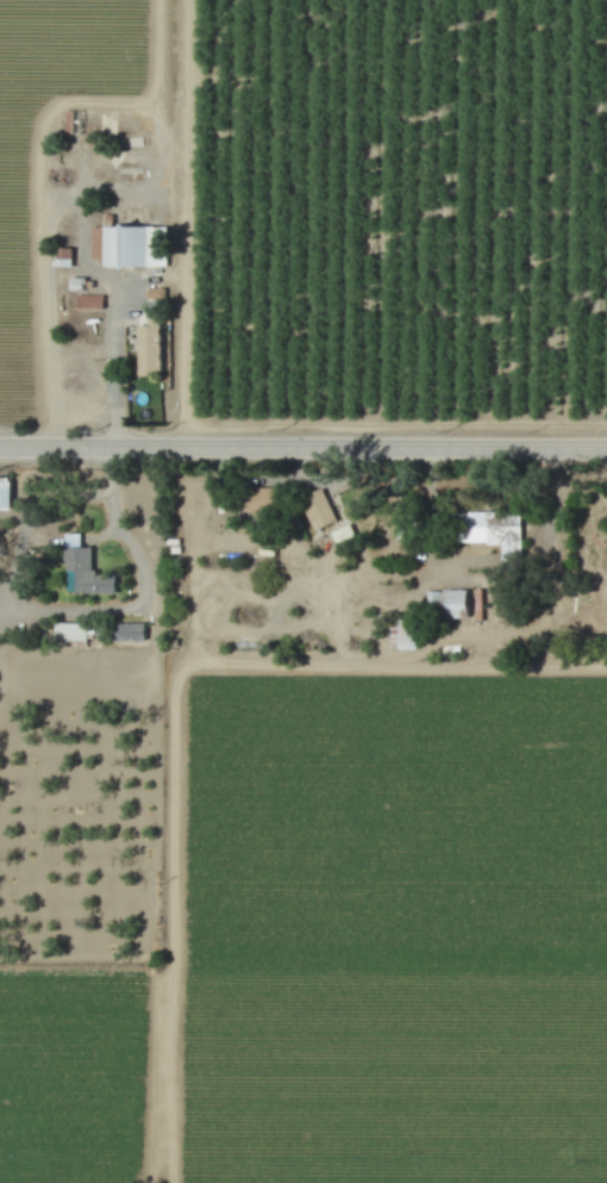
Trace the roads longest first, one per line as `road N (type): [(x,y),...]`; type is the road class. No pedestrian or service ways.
road 1 (tertiary): [(0,445),(606,449)]

